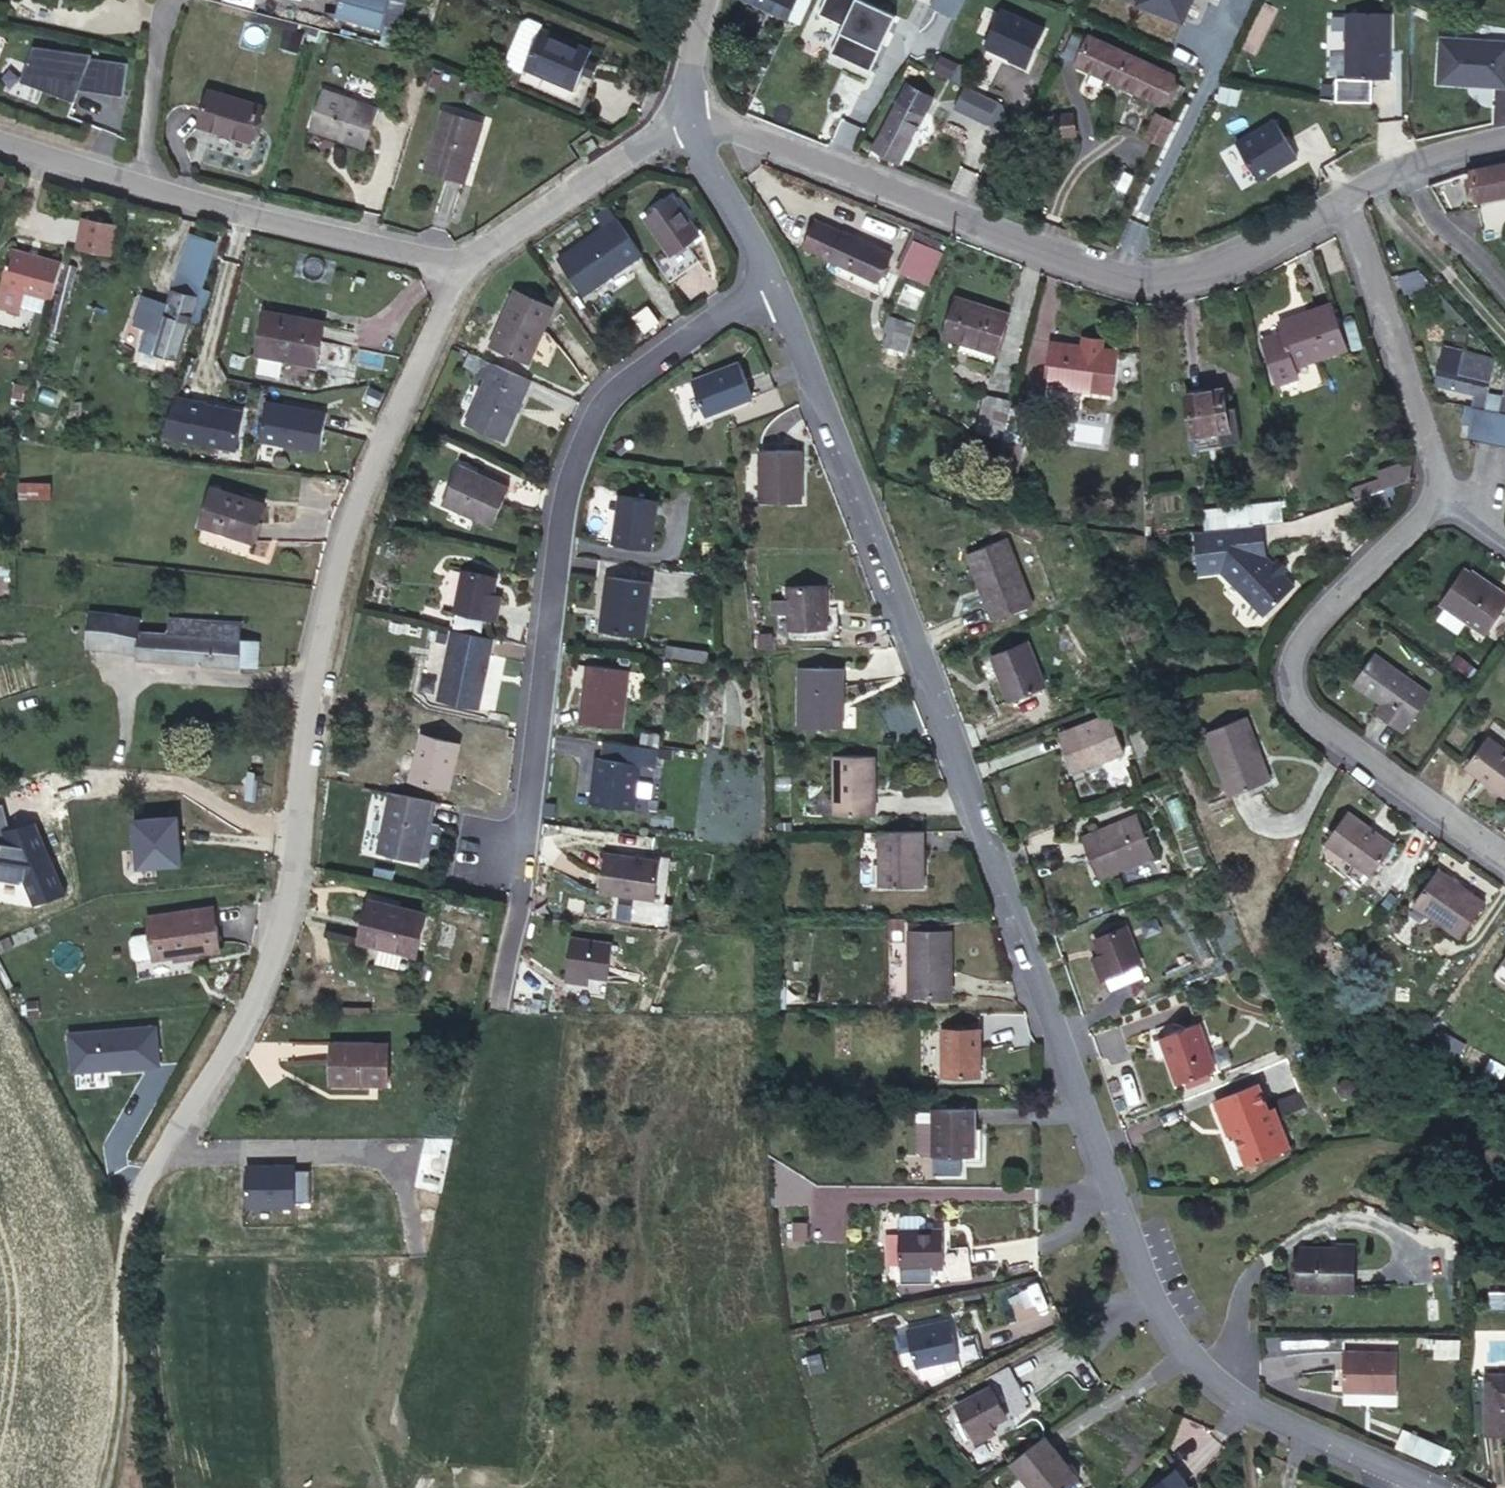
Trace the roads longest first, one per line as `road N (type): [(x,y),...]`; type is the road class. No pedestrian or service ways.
road 1 (residential): [(1433,1487),(1246,1406),(1196,1370),(1155,1317),(763,254)]
road 2 (residential): [(129,1192),(250,1011),(283,928),(312,680),(355,500),(461,266)]
road 3 (residential): [(684,124),(724,122),(877,184),(1183,282),(1345,203)]
road 4 (residential): [(512,859),(550,567),(583,424),(622,383),(738,297),(763,254)]
road 5 (residential): [(1439,492),(1287,656),(1283,685),(1307,719),(1504,860)]
road 6 (residential): [(0,146),(461,266)]
road 7 (residential): [(1345,203),(1439,492)]
road 8 (track): [(129,1192),(107,1487)]
road 9 (residential): [(461,266),(684,124)]
road 10 (residential): [(1504,296),(1390,170)]
road 11 (residential): [(763,254),(684,124)]
road 12 (residential): [(684,124),(704,0)]
road 13 (residential): [(1390,170),(1504,132)]

